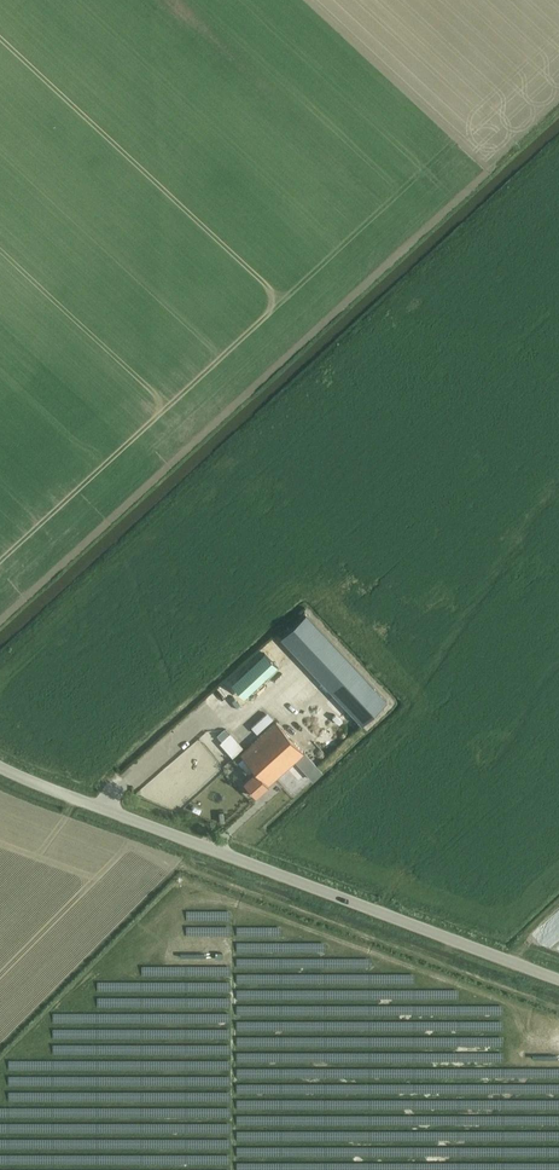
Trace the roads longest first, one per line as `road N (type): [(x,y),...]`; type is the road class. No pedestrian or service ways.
road 1 (unclassified): [(558,979),(0,769)]

